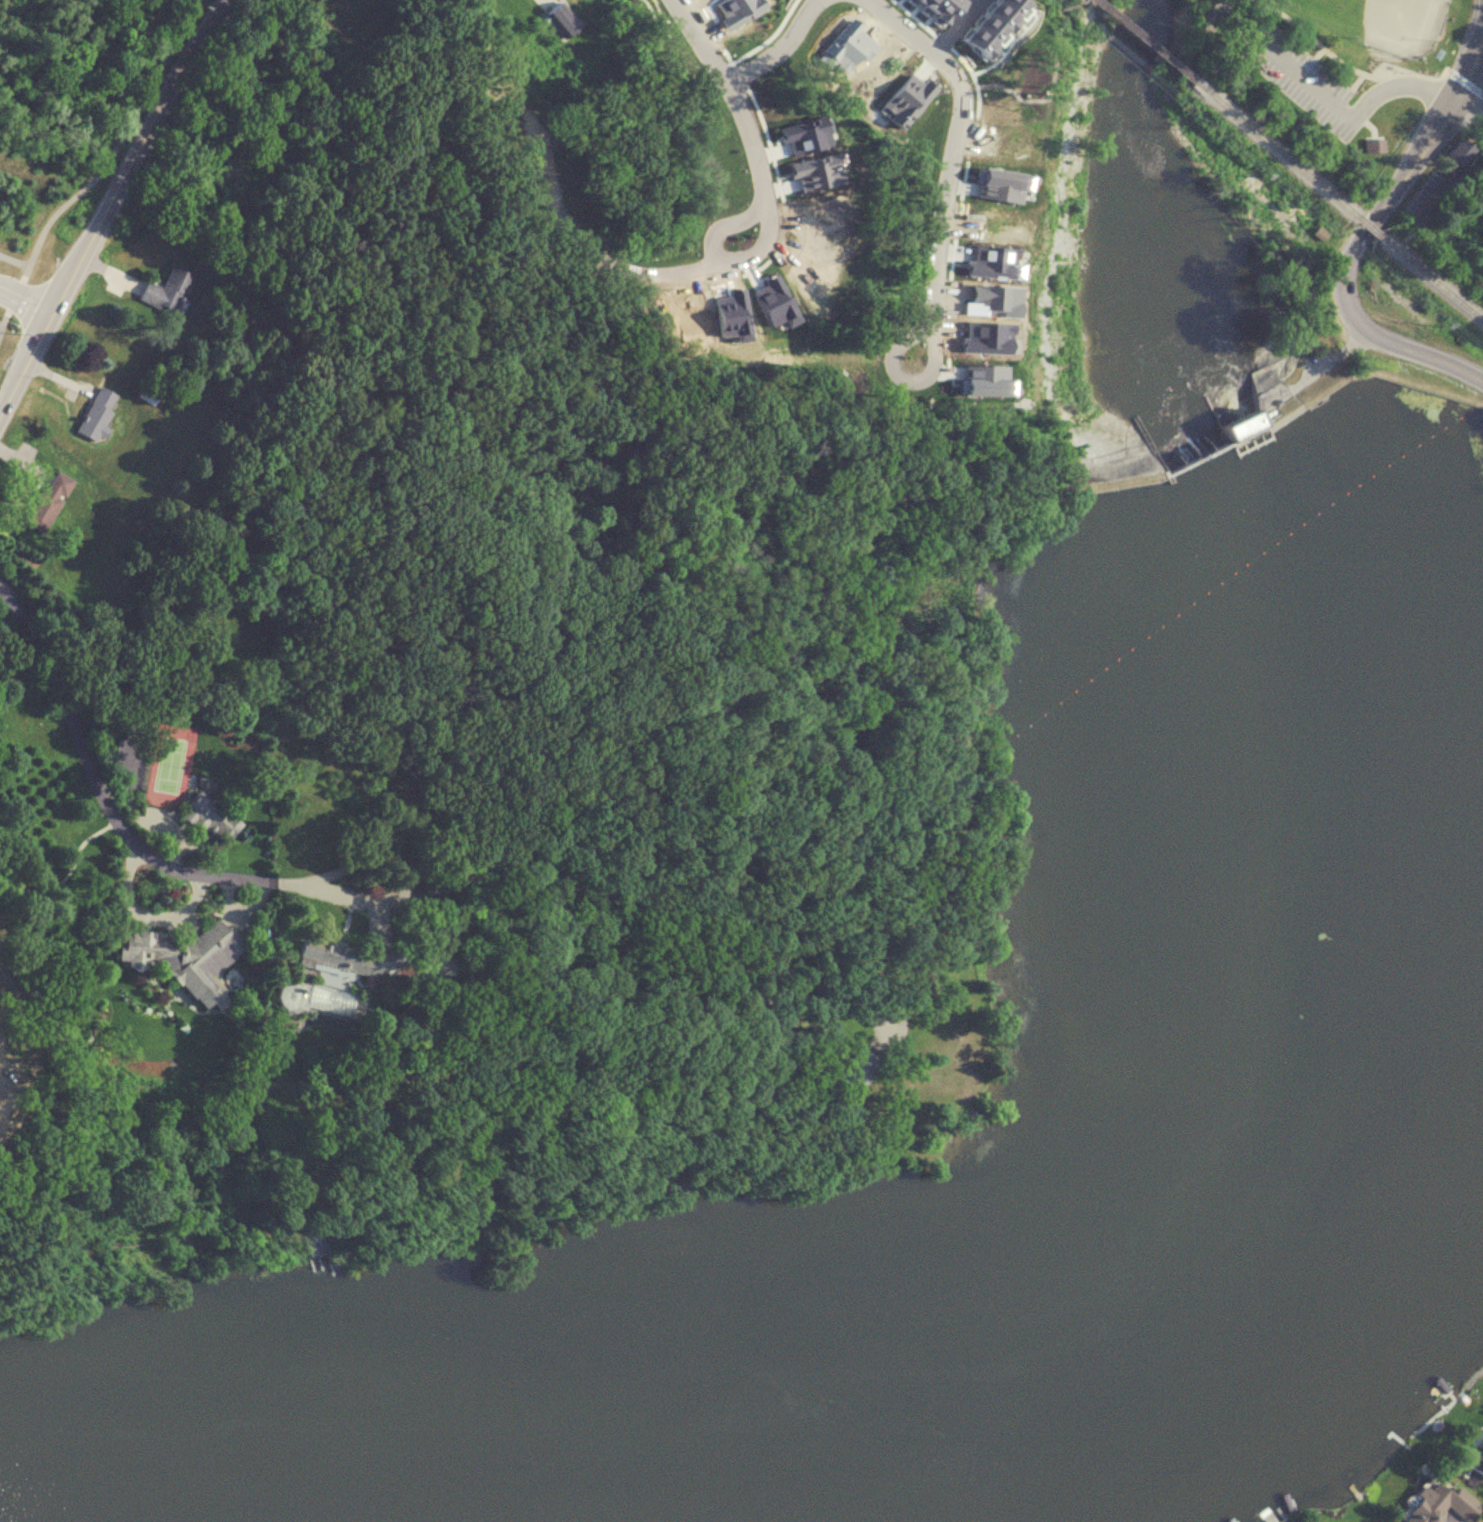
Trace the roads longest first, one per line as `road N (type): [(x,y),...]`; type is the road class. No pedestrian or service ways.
road 1 (residential): [(780,982),(704,910),(624,881),(522,870),(378,892),(242,879),(153,858),(124,837),(99,800),(63,699),(0,584)]
road 2 (tertiary): [(1482,381),(1364,328),(1345,304),(1341,282),(1349,251),(1469,71),(1482,28)]
road 3 (tertiary): [(0,411),(201,36),(229,0)]
road 4 (residential): [(769,204),(727,83),(670,0)]
road 5 (residential): [(769,204),(717,228),(720,255),(751,253),(762,242),(769,204)]

